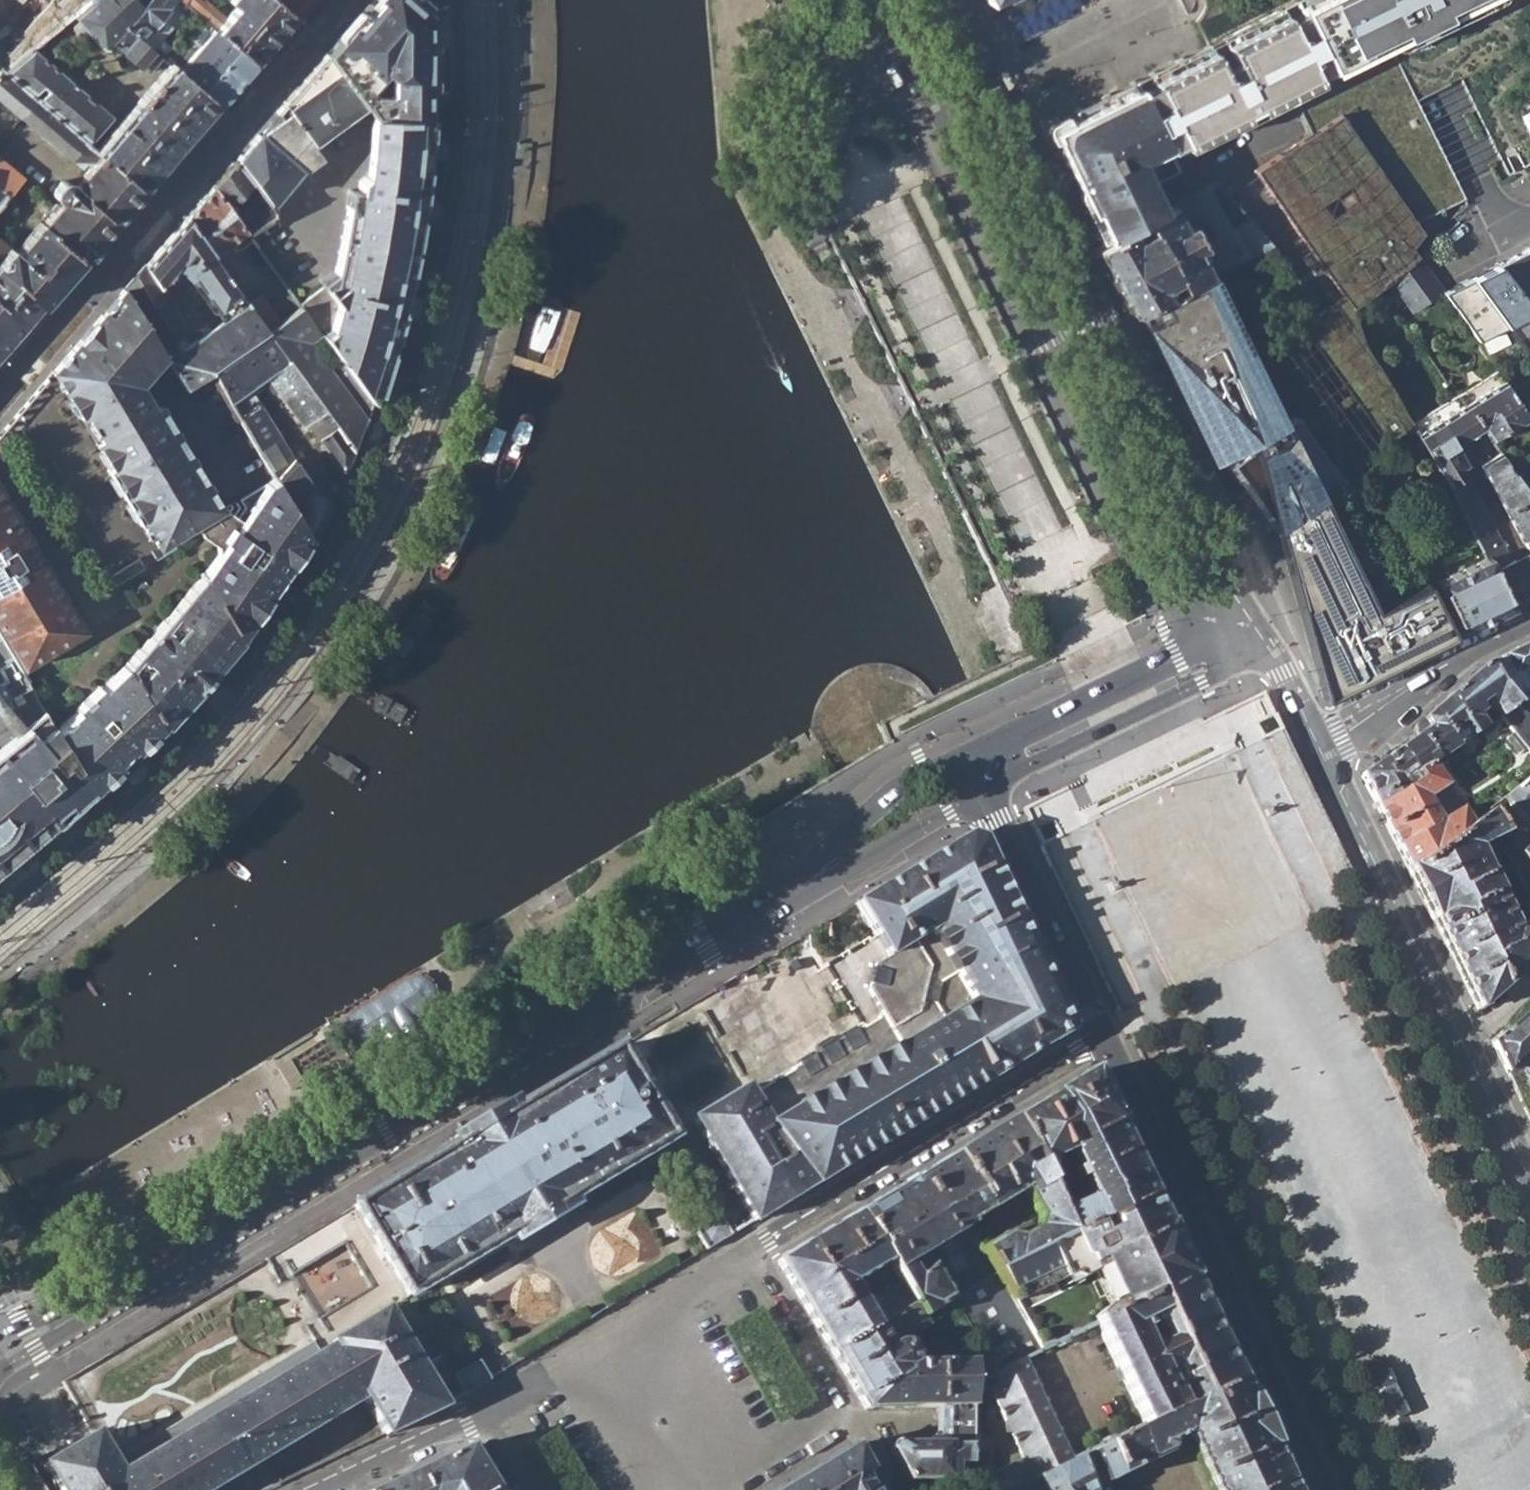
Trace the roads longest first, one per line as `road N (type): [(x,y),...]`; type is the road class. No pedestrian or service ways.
road 1 (secondary): [(775,903),(112,1296)]
road 2 (tertiary): [(879,0),(929,82),(1173,566),(1196,645)]
road 3 (tertiary): [(1238,623),(993,113),(929,0)]
road 4 (secondary): [(1107,1035),(1327,1489)]
road 5 (residential): [(1107,1035),(742,1254)]
road 6 (secondary): [(1462,1038),(1317,740)]
road 7 (residential): [(716,1489),(837,1414),(742,1254)]
road 8 (secondary): [(986,786),(1267,644)]
road 9 (secondary): [(986,786),(1107,1035)]
road 10 (secondary): [(992,747),(902,785),(775,903)]
road 11 (residential): [(1317,740),(1529,622)]
road 12 (secondary): [(775,903),(808,891),(986,786)]
road 13 (secondary): [(1196,645),(992,747)]
road 14 (residential): [(610,1334),(702,1489)]
road 15 (residential): [(336,1489),(482,1411)]
road 16 (residential): [(1529,217),(1503,220),(1441,104)]
road 17 (secondary): [(1529,1178),(1462,1038)]
road 18 (residential): [(610,1334),(742,1254)]
road 19 (residential): [(482,1411),(610,1334)]
road 20 (secondary): [(0,1373),(66,1337),(112,1296)]
road 21 (secondary): [(112,1296),(51,1311),(0,1337)]

